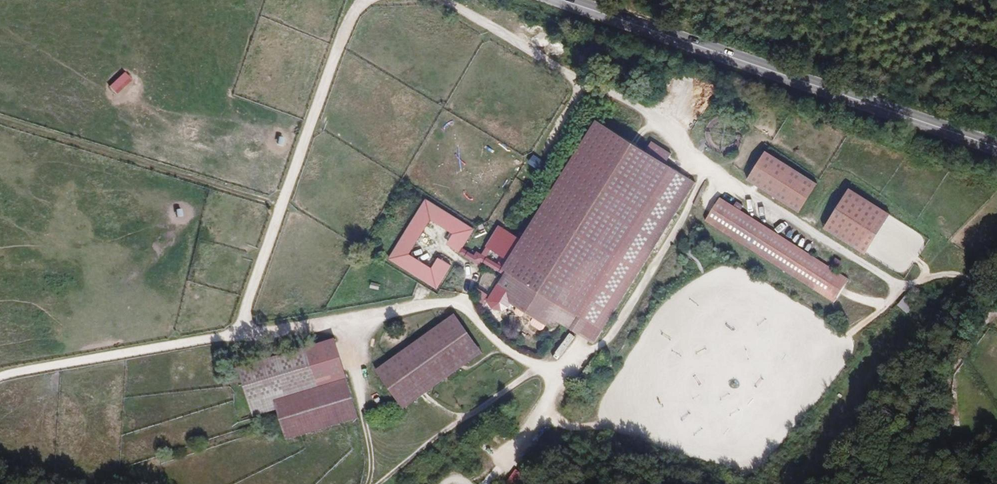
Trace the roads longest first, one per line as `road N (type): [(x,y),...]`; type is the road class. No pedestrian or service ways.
road 1 (track): [(0,383),(461,297),(582,85),(432,0)]
road 2 (primary): [(996,147),(563,0)]
road 3 (track): [(901,287),(693,163),(631,102),(582,85)]
road 4 (track): [(240,339),(349,17),(365,0)]
road 5 (track): [(543,407),(557,424),(626,427),(739,458),(767,449),(797,420)]
road 6 (track): [(709,173),(611,336),(545,375)]
road 7 (track): [(461,297),(483,329),(553,386),(478,483)]
road 8 (track): [(807,383),(821,379),(836,363),(839,341),(901,287),(963,279),(996,312)]
road 9 (track): [(538,369),(382,483)]
road 10 (track): [(370,483),(360,316)]

